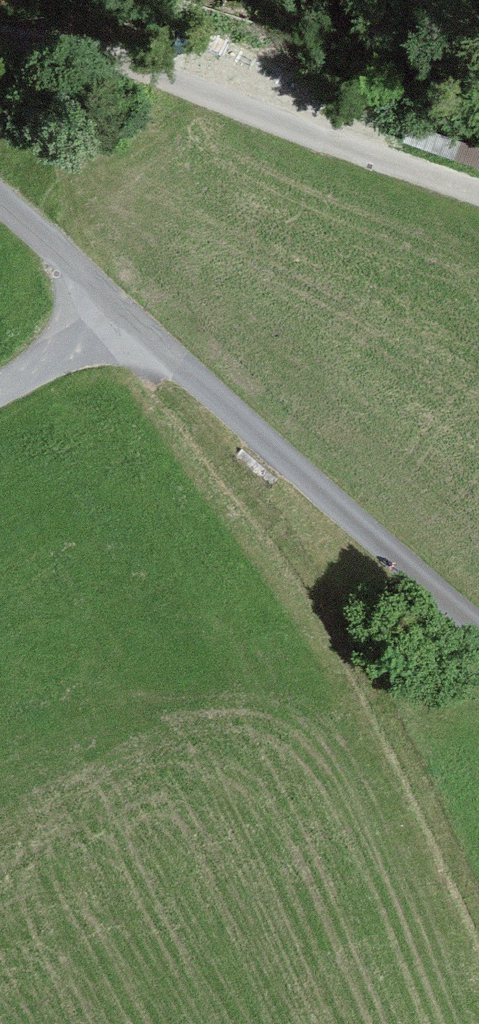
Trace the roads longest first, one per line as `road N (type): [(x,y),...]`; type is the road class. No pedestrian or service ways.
road 1 (track): [(478,922),(400,748),(305,579),(166,408),(125,315)]
road 2 (track): [(478,204),(0,26)]
road 3 (unclassified): [(478,633),(125,315)]
road 4 (unclassified): [(125,315),(0,197)]
road 5 (unclassified): [(0,392),(125,315)]

